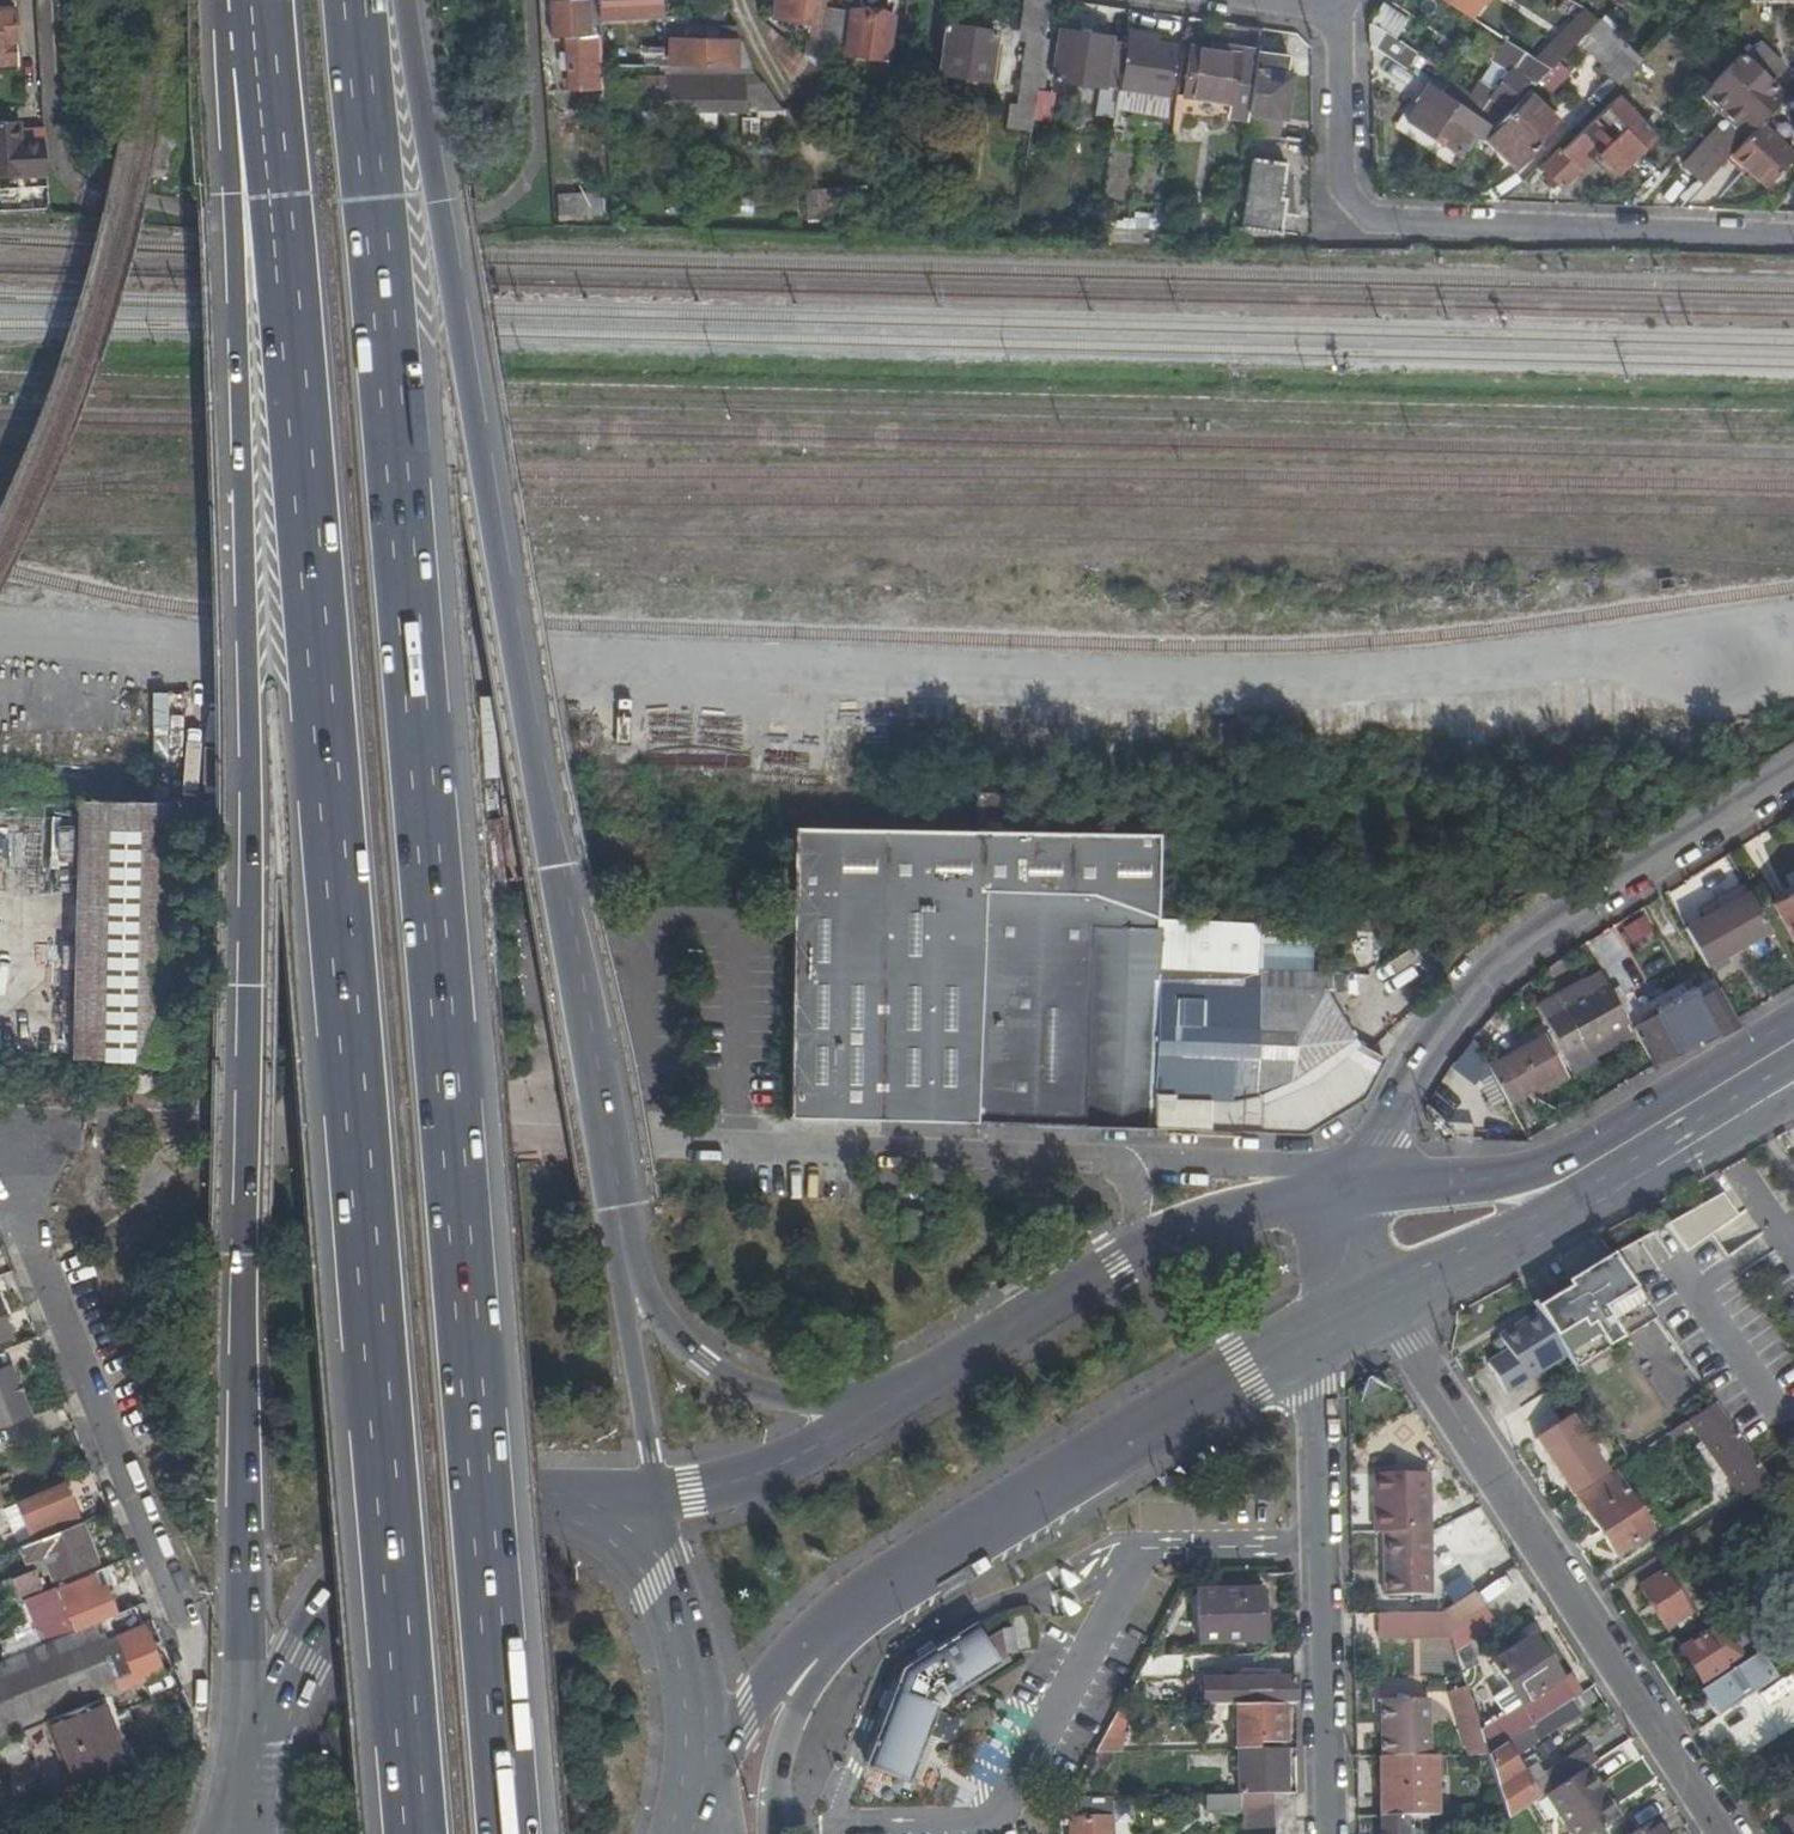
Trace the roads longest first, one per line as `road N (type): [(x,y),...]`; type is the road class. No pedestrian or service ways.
road 1 (motorway): [(508,1833),(360,199),(351,0)]
road 2 (motorway): [(266,55),(272,206),(414,1833)]
road 3 (motorway): [(266,55),(221,133),(241,849),(240,1258),(254,1639),(268,1762)]
road 4 (motorway): [(634,1248),(493,582),(427,198),(402,0)]
road 5 (residential): [(1324,11),(1325,176),(1360,216),(1793,231)]
road 6 (residential): [(1385,1298),(1500,1492),(1723,1833)]
road 7 (residential): [(1793,779),(1519,959),(1451,1036),(1359,1191)]
road 8 (primary): [(887,1590),(1325,1331)]
road 9 (residential): [(1325,1331),(1316,1439),(1326,1833)]
road 10 (residential): [(0,1158),(173,1621)]
road 11 (primary): [(1359,1191),(1257,1209),(1143,1250),(933,1376)]
road 12 (primary): [(585,1499),(505,1492),(446,1500),(403,1524),(311,1659),(268,1762)]
road 13 (motorway): [(933,1376),(829,1400),(760,1389),(707,1363),(672,1331),(634,1248)]
road 14 (primary): [(1658,1131),(1550,1170),(1359,1191)]
road 15 (primary): [(933,1376),(794,1467),(663,1500)]
road 16 (primary): [(776,1833),(795,1733),(828,1668),(887,1590)]
road 17 (primary): [(713,1782),(821,1630),(887,1590)]
road 18 (motorway): [(663,1500),(632,1299),(634,1248)]
road 19 (primary): [(713,1782),(690,1663),(648,1554)]
road 20 (tertiary): [(1577,1205),(1706,1155),(1787,1107)]
road 21 (primary): [(1385,1298),(1577,1205)]
road 22 (primary): [(1793,1045),(1658,1131)]

